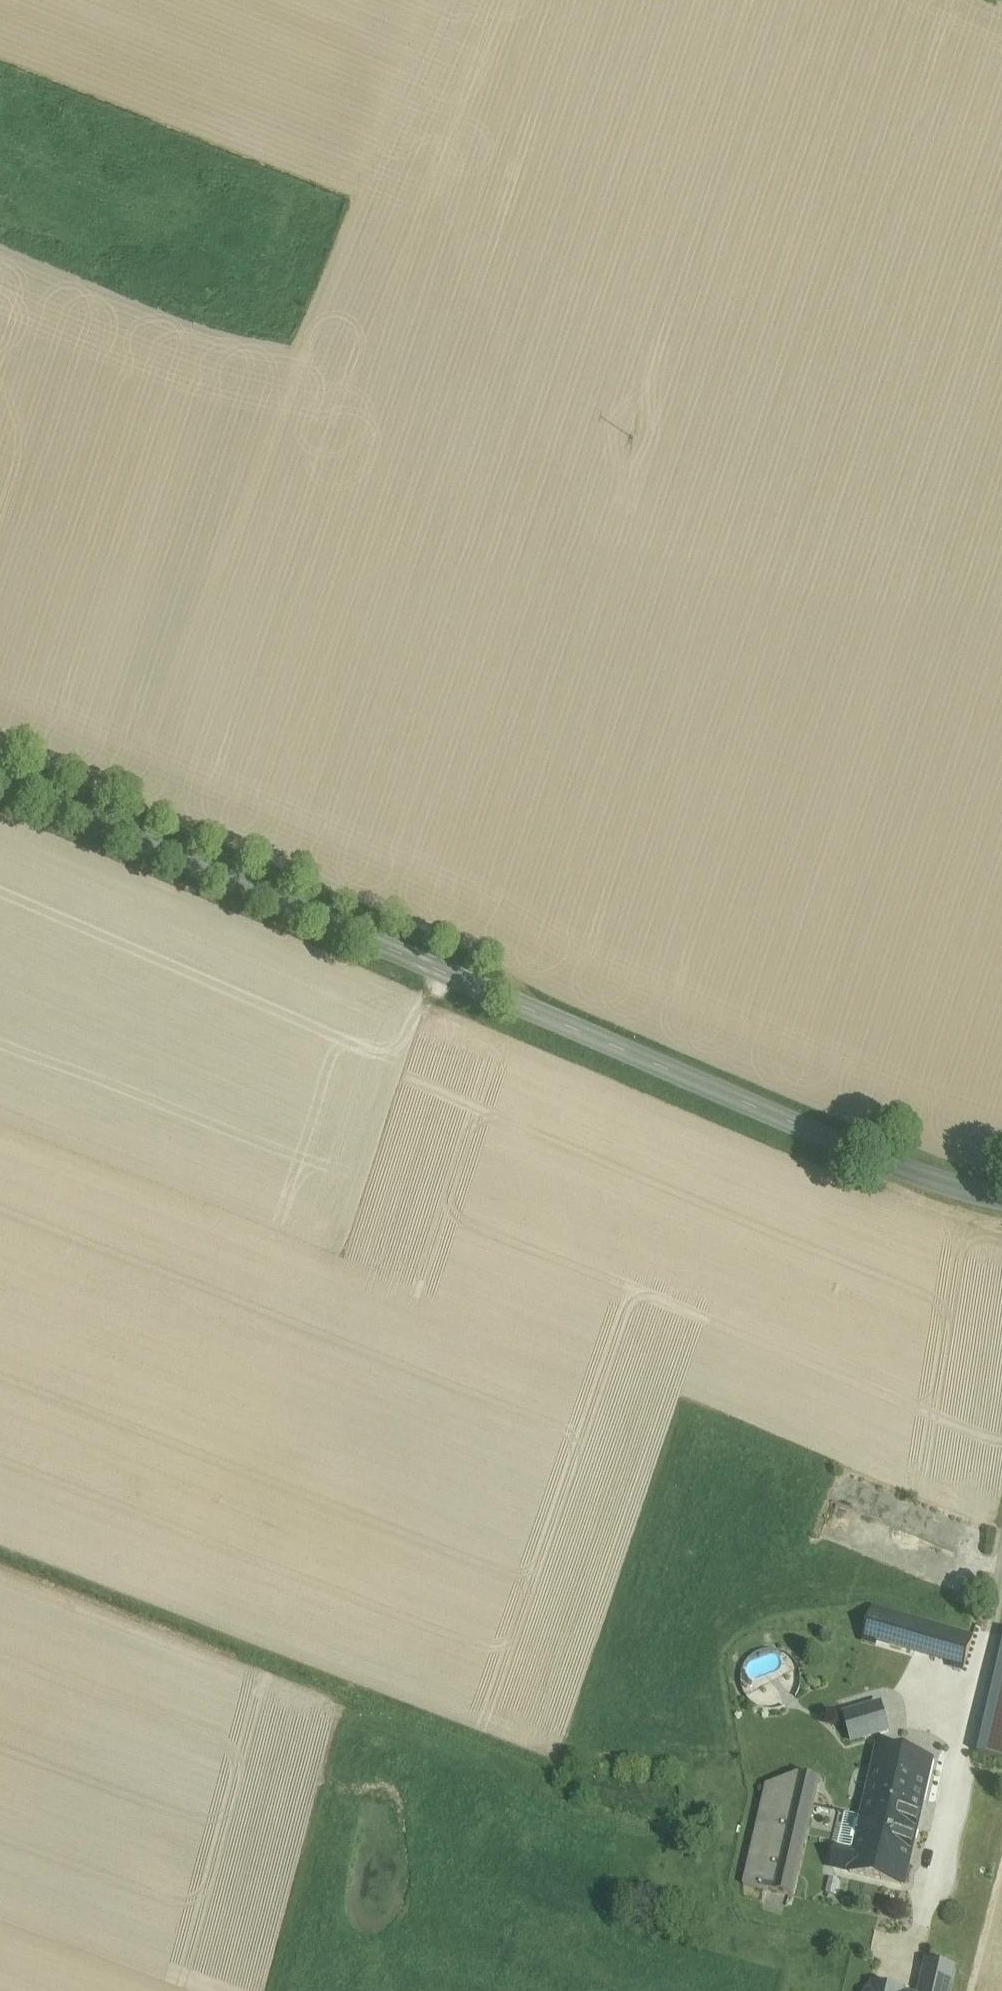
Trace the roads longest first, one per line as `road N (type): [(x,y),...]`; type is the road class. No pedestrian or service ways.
road 1 (secondary): [(1001,1198),(841,1145),(0,779)]

